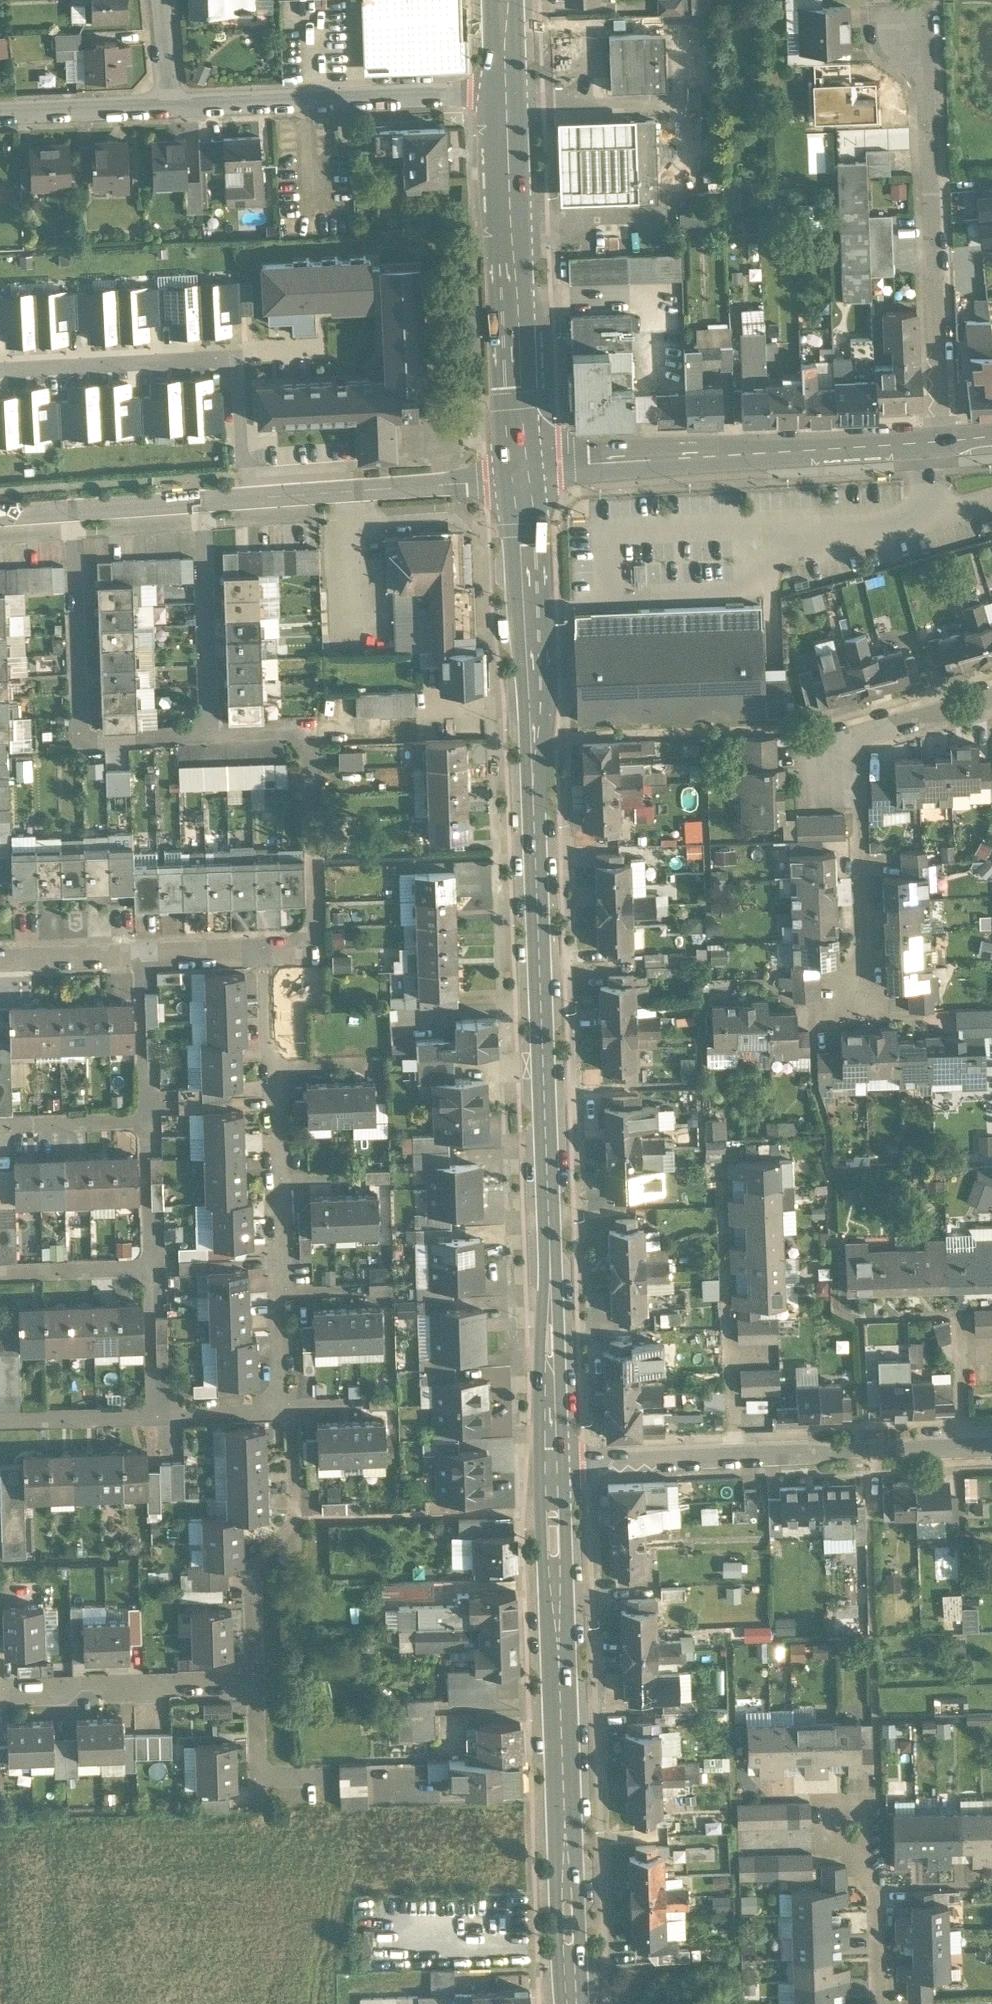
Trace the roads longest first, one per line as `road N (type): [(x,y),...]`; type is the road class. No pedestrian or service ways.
road 1 (secondary): [(552,1465),(524,468)]
road 2 (secondary): [(575,2003),(552,1465)]
road 3 (residential): [(286,1415),(265,956)]
road 4 (residential): [(940,441),(916,0)]
road 5 (residential): [(991,1447),(552,1465)]
road 6 (tertiary): [(940,441),(524,468)]
road 7 (residential): [(991,701),(856,743),(865,1018)]
road 8 (secondary): [(524,468),(503,91)]
road 9 (residential): [(241,500),(236,360),(0,370)]
road 10 (residential): [(210,737),(82,741),(70,513)]
road 11 (residential): [(210,737),(287,734),(302,740),(308,755),(315,935),(304,952),(265,956)]
road 12 (residential): [(167,106),(503,91)]
road 13 (residential): [(0,1423),(286,1415)]
road 14 (residential): [(241,500),(486,479),(524,468)]
road 15 (residential): [(254,1686),(255,1566),(291,1524),(286,1415)]
road 16 (residential): [(265,956),(0,963)]
road 17 (residential): [(254,1686),(0,1691)]
road 18 (residential): [(202,504),(210,737)]
road 19 (residential): [(849,1797),(851,1841),(876,1890),(881,2003)]
road 20 (residential): [(0,114),(167,106)]
road 21 (residential): [(0,1275),(149,1271)]
road 22 (residential): [(0,1124),(143,1121)]
road 23 (residential): [(70,513),(202,504)]
road 24 (residential): [(260,1813),(254,1686)]

